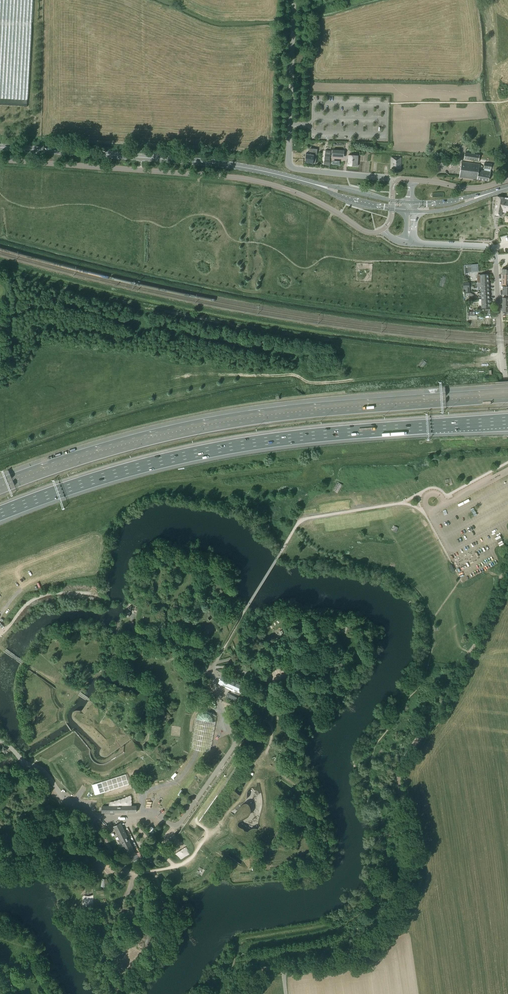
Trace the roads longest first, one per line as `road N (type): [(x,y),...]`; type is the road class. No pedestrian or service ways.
road 1 (unclassified): [(243,993),(267,969),(361,946),(395,912),(414,856),(399,770),(448,700),(507,569)]
road 2 (motorway): [(0,515),(94,479),(227,447),(507,420)]
road 3 (motorway): [(507,396),(240,419),(82,456),(0,487)]
road 4 (unclassified): [(410,243),(383,229),(362,231),(315,201),(260,182),(0,160)]
road 5 (secondary): [(410,206),(232,166),(0,147)]
road 6 (track): [(502,355),(411,375),(324,383),(248,374),(170,390)]
road 7 (unclassified): [(411,181),(290,167),(294,0)]
road 8 (track): [(302,379),(298,361),(286,353),(88,312),(63,297)]
road 9 (tertiary): [(507,397),(494,253),(410,243)]
road 10 (track): [(0,636),(42,597),(72,592),(106,602)]

